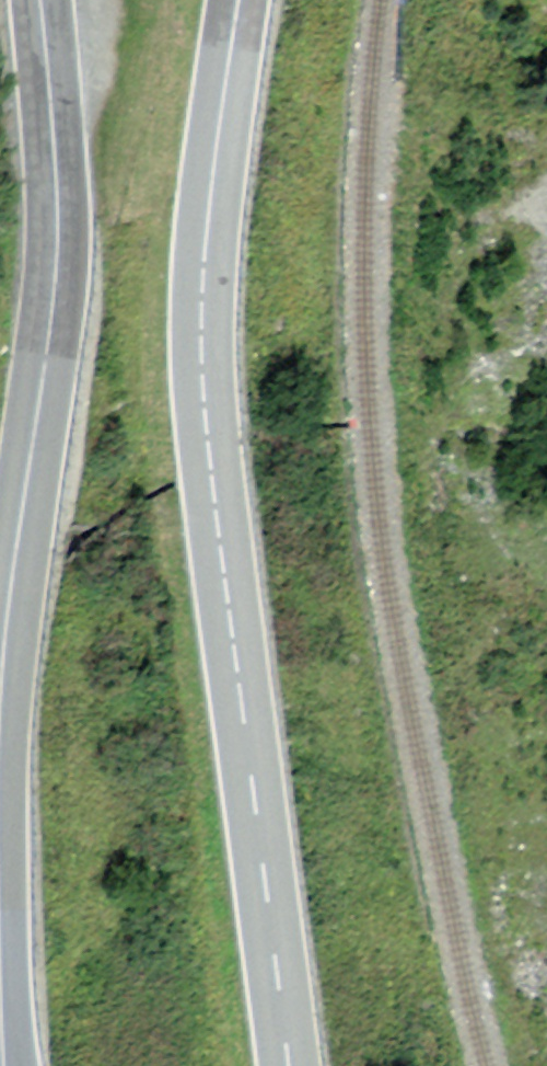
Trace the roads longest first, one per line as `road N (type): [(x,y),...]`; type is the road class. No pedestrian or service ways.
road 1 (primary): [(237,0),(208,211),(200,368),(287,1065)]
road 2 (primary): [(0,683),(53,252),(55,162),(39,0)]
road 3 (primary): [(6,1065),(0,791)]

